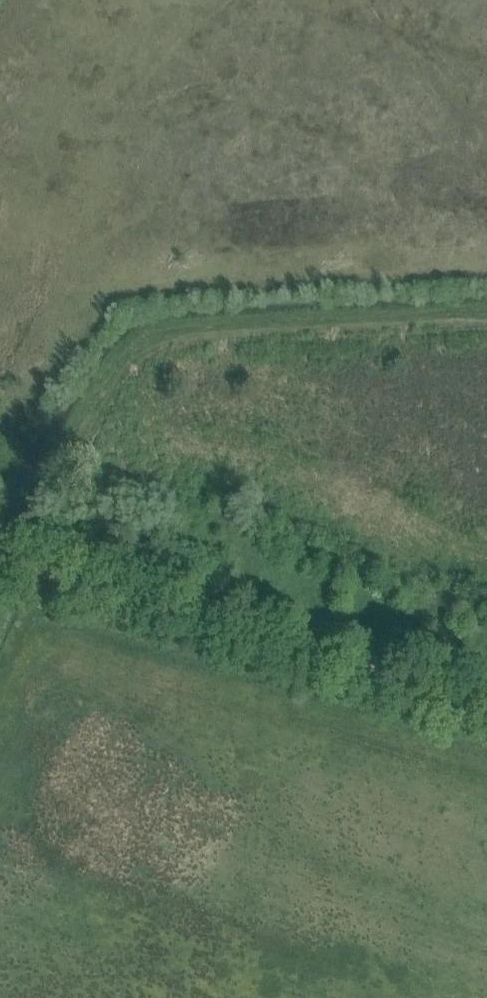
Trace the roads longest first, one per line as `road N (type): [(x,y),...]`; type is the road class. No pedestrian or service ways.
road 1 (track): [(486,706),(0,556)]

